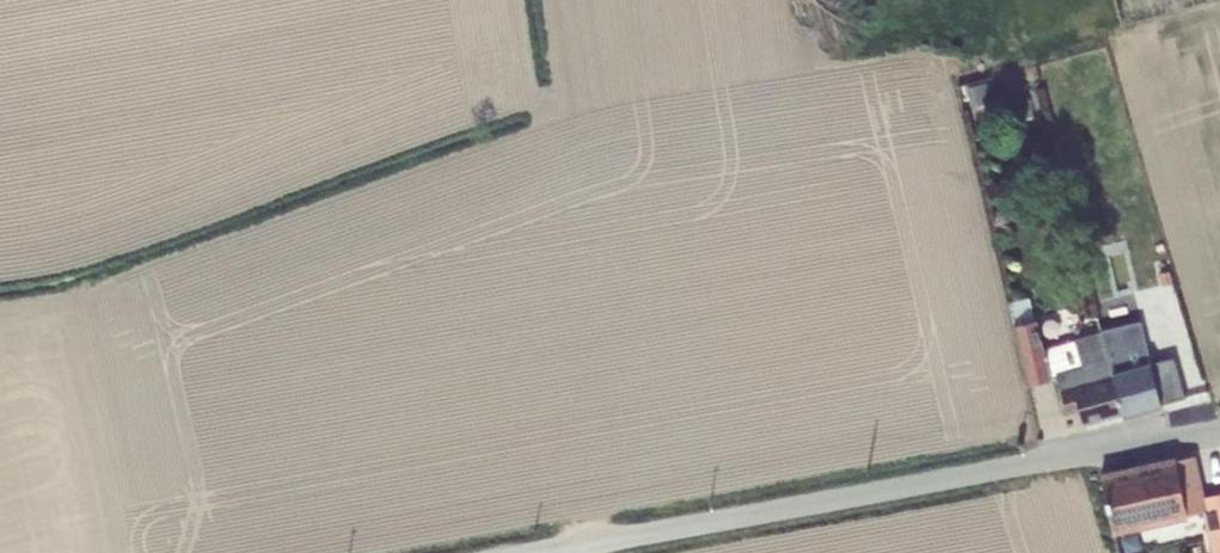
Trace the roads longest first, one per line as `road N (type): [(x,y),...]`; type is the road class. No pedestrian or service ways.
road 1 (unclassified): [(543,552),(1219,432)]

